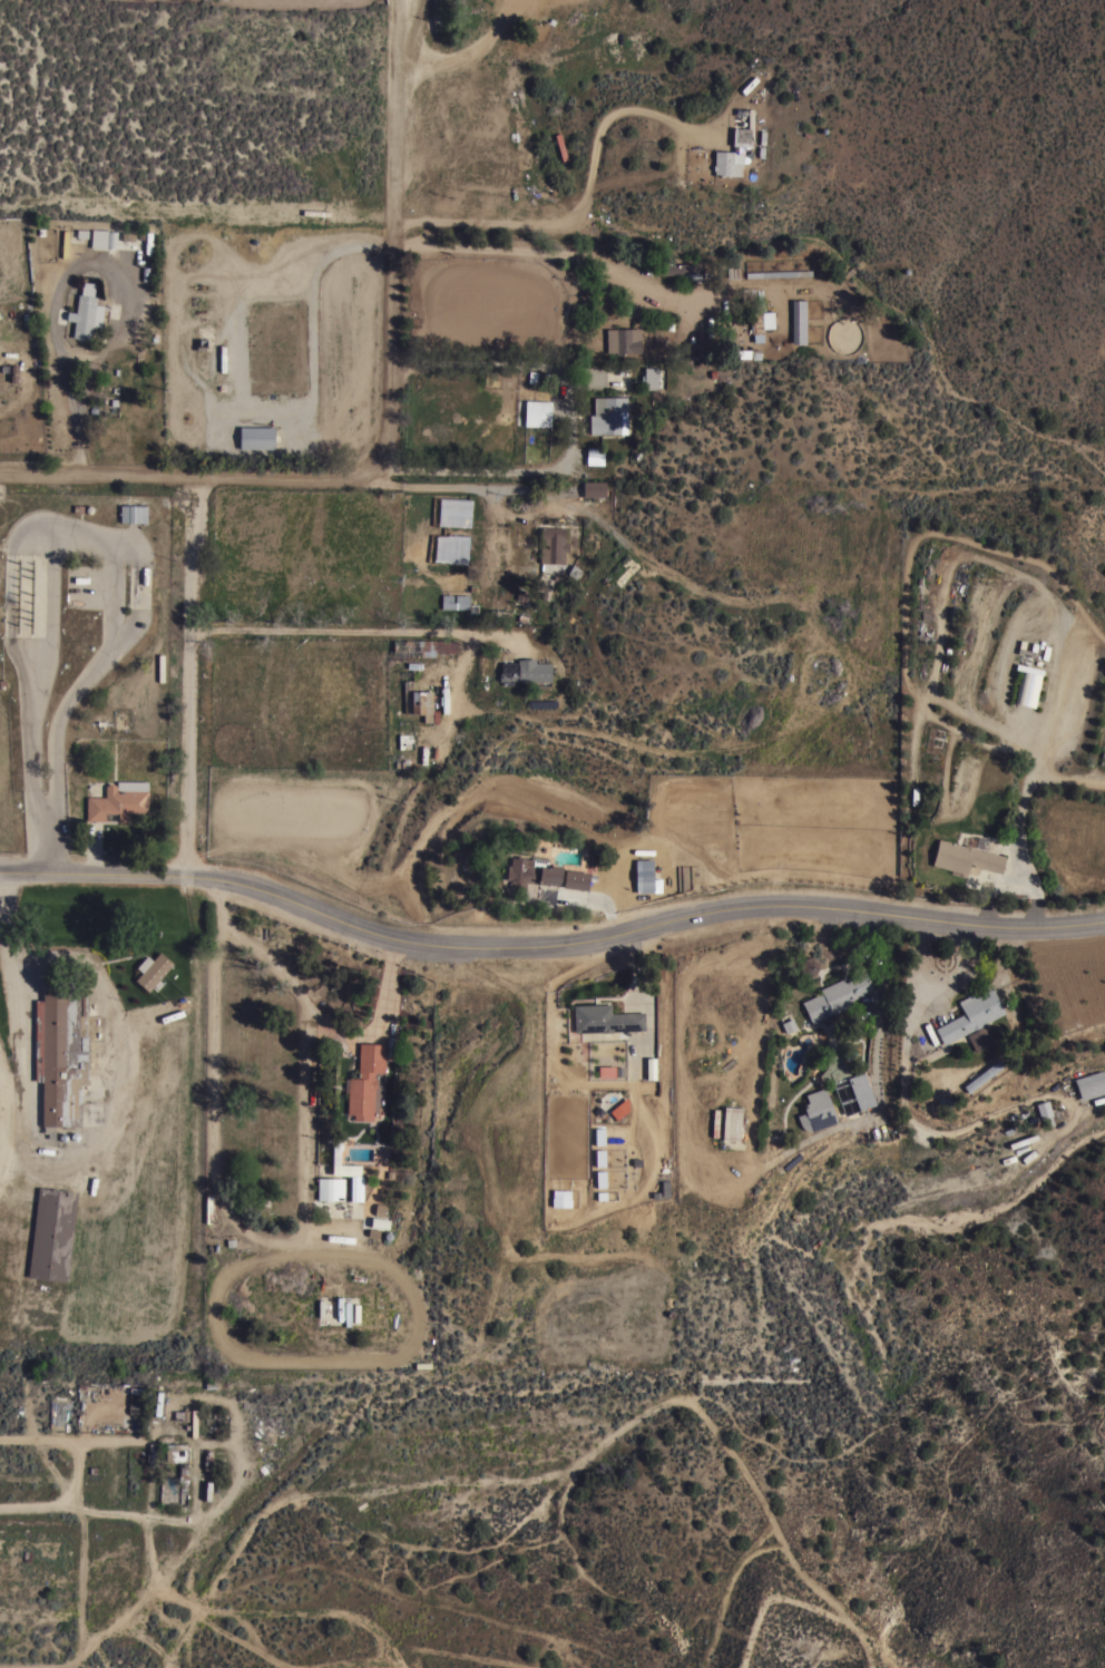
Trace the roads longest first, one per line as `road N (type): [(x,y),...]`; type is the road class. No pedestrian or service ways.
road 1 (residential): [(0,872),(218,877),(332,920),(428,945),(501,949),(595,943),(767,903),(1036,929),(1104,924)]
road 2 (residential): [(17,960),(27,1147),(40,1162),(78,1155),(99,1141),(116,1101),(118,1017),(90,972),(67,959),(17,960)]
road 3 (residential): [(392,220),(539,220),(575,212),(591,184),(599,126),(622,103),(721,127)]
road 4 (residential): [(203,477),(192,581),(185,876)]
road 5 (residential): [(51,589),(50,528),(66,525),(101,544),(114,618),(107,647),(60,715),(47,788)]
road 6 (residential): [(0,473),(351,480)]
road 7 (residential): [(47,204),(392,209)]
road 8 (residential): [(640,544),(549,482),(369,470)]
road 9 (residential): [(351,480),(369,470),(390,430),(392,209)]
road 10 (residential): [(52,872),(38,679),(51,589)]
road 11 (residential): [(392,209),(396,0)]

